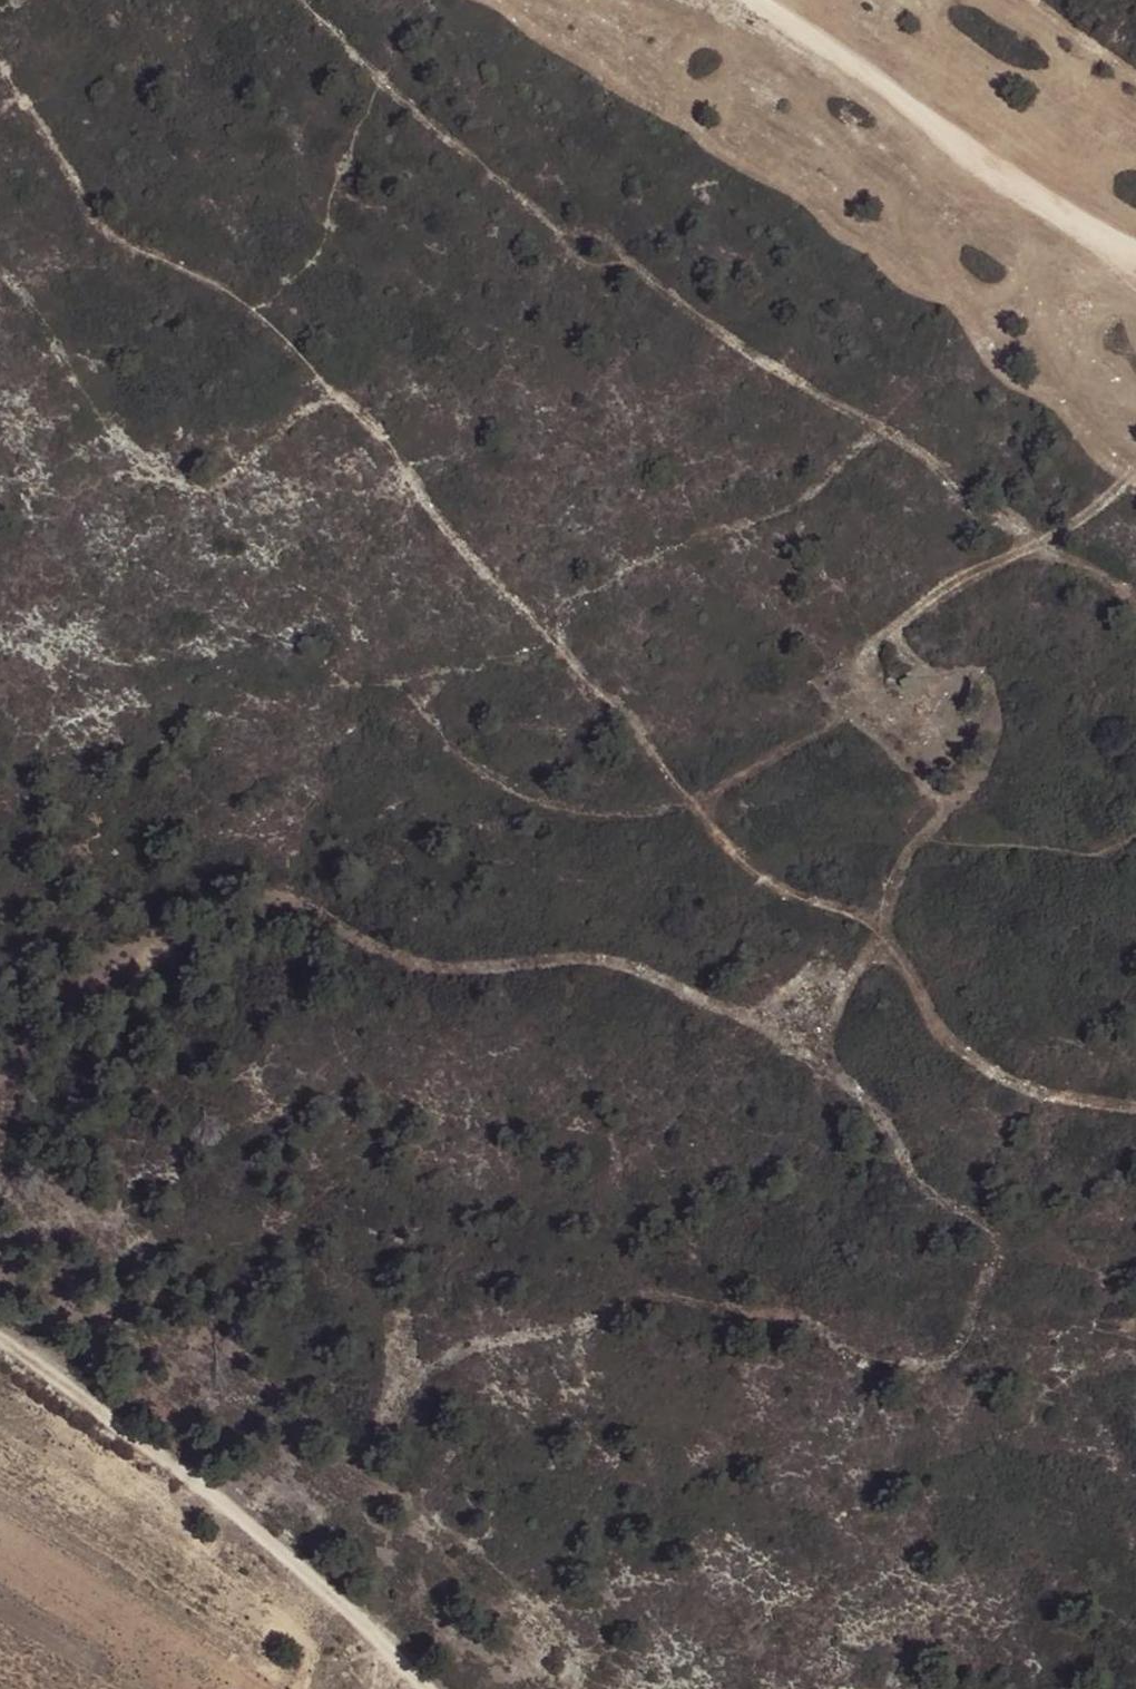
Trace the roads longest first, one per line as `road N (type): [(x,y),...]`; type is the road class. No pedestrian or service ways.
road 1 (track): [(428,1688),(0,1330)]
road 2 (track): [(1135,238),(1009,182),(768,0)]

